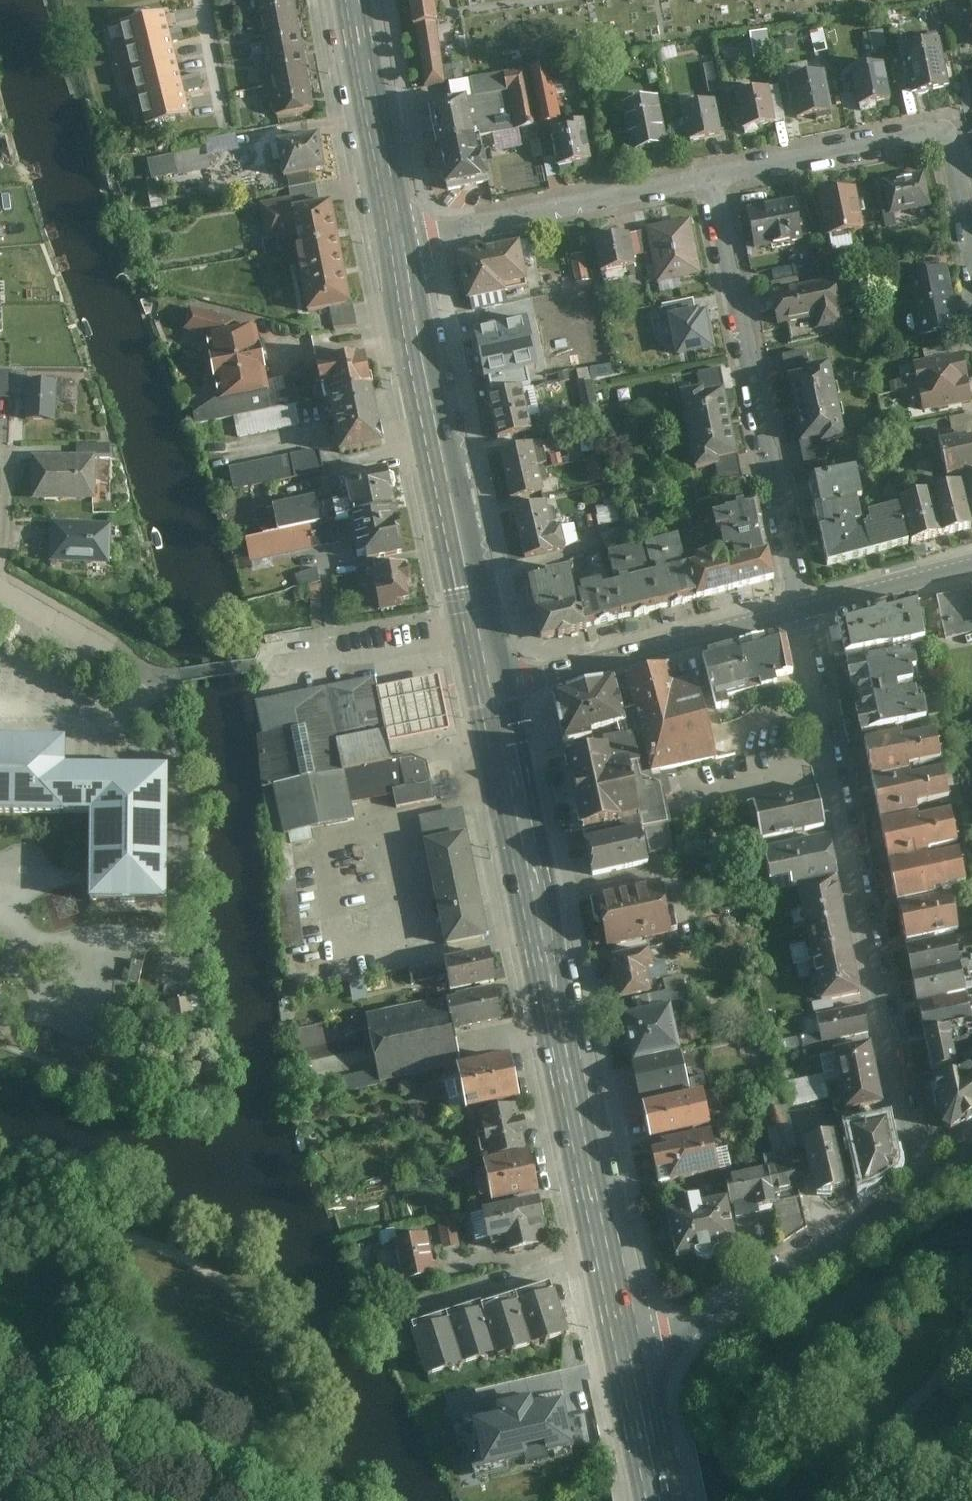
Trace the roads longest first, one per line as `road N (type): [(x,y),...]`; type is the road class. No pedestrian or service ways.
road 1 (tertiary): [(491,688),(633,1367)]
road 2 (residential): [(796,611),(919,1183)]
road 3 (tertiary): [(399,241),(491,688)]
road 4 (residential): [(796,611),(711,175)]
road 5 (residential): [(971,250),(947,128),(711,175)]
road 6 (residential): [(633,1367),(919,1183)]
road 7 (residential): [(711,175),(399,241)]
road 8 (residential): [(796,611),(491,688)]
road 9 (tertiary): [(353,0),(399,241)]
road 10 (residential): [(0,591),(162,678)]
road 11 (residential): [(971,563),(796,611)]
road 12 (tertiary): [(633,1367),(661,1500)]

